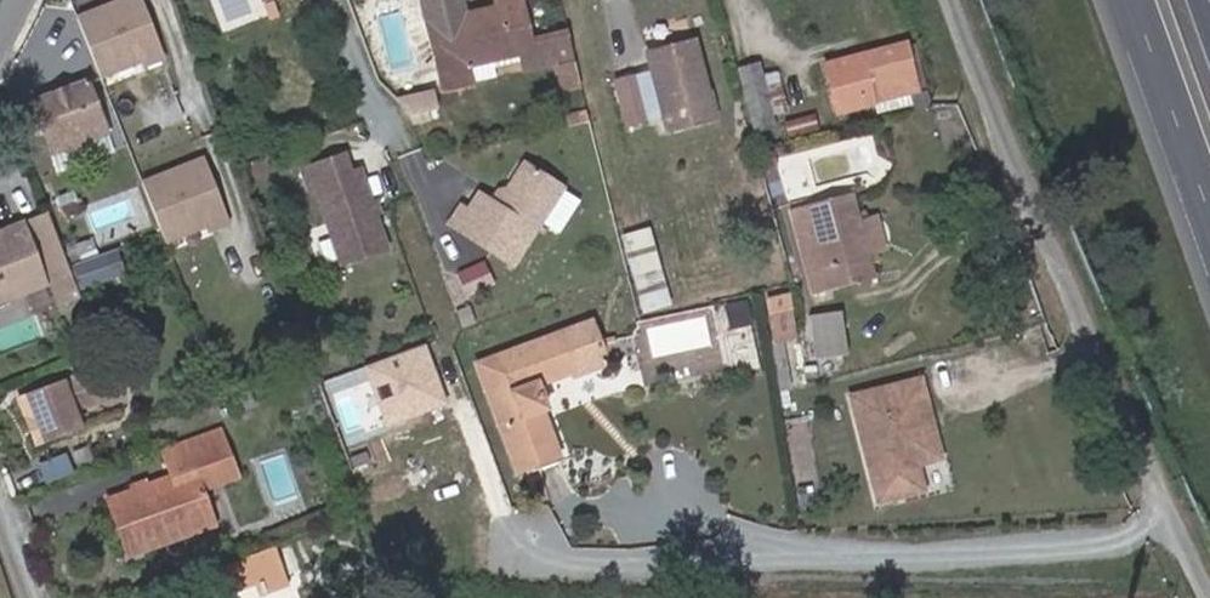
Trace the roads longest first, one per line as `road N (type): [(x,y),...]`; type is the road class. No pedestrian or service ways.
road 1 (residential): [(952,0),(1209,597)]
road 2 (motorway): [(1138,0),(1209,200)]

